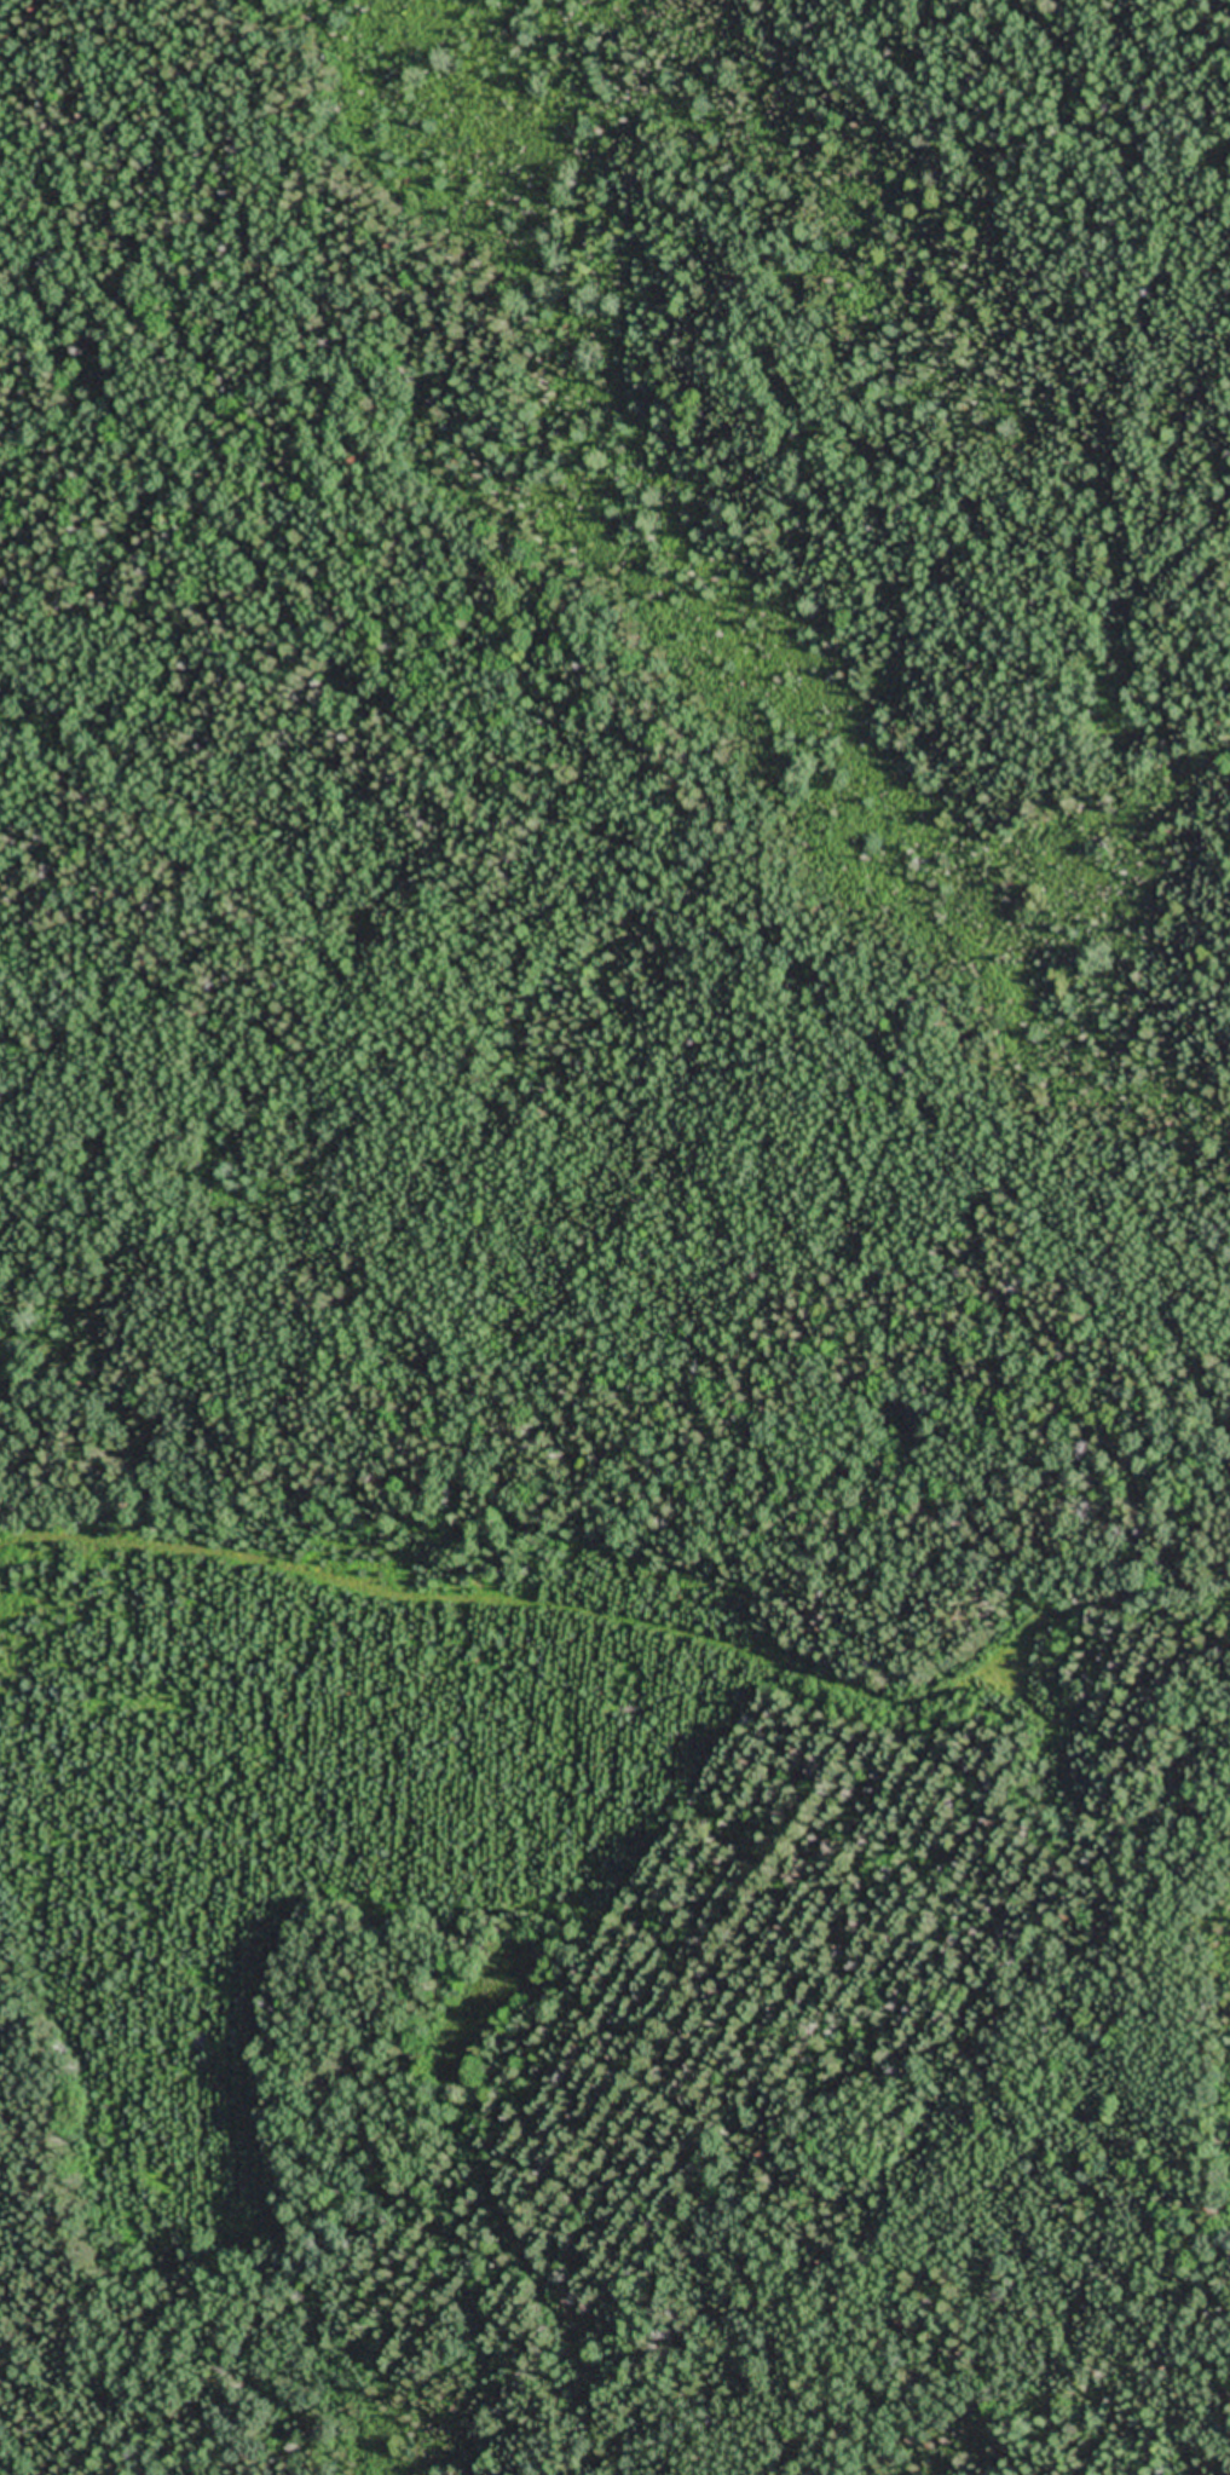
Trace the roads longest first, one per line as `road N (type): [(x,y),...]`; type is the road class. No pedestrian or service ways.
road 1 (residential): [(1229,1228),(1064,1173),(737,819),(356,642),(268,554),(209,457),(79,318),(0,301)]
road 2 (residential): [(0,1569),(42,1541),(941,1667),(1145,1586),(1229,1588)]
road 3 (residential): [(1101,0),(1229,50)]

